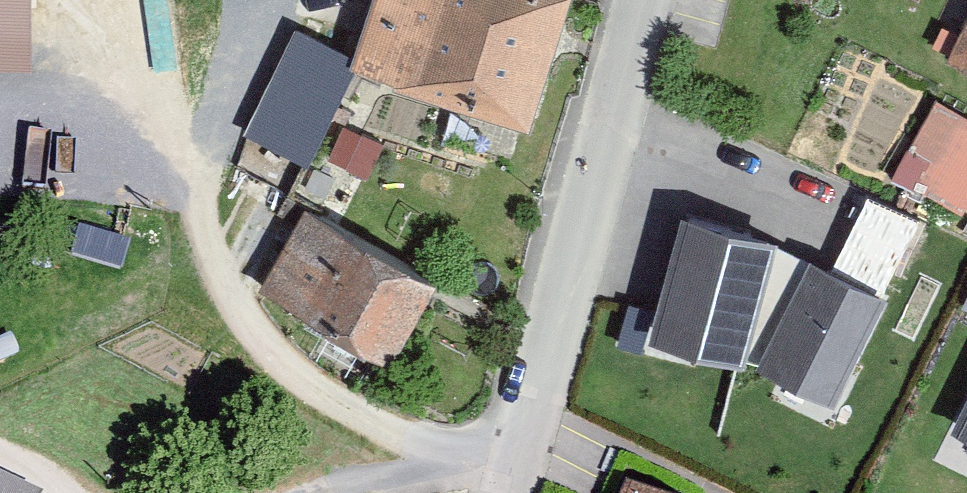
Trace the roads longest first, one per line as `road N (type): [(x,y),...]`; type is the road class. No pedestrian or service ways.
road 1 (track): [(524,464),(392,428),(314,384),(260,331),(207,232),(182,160),(150,0)]
road 2 (residential): [(516,492),(651,0)]
road 3 (track): [(458,446),(322,492)]

